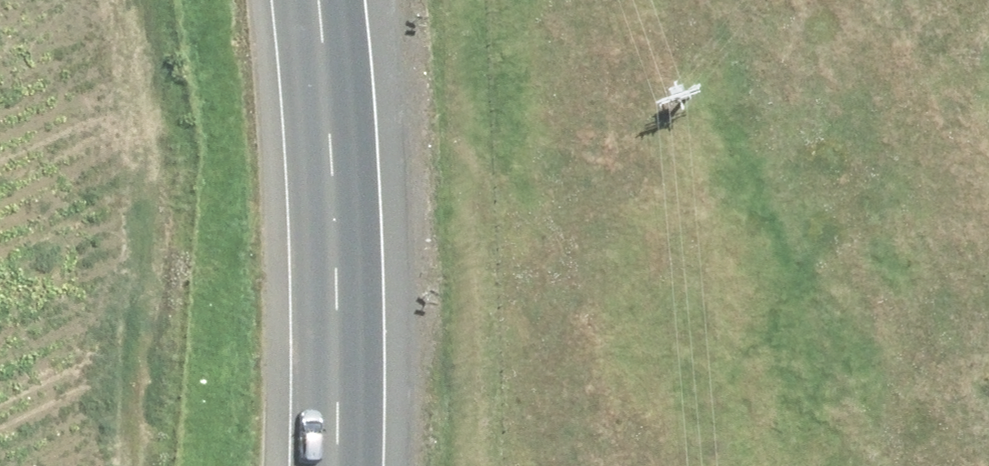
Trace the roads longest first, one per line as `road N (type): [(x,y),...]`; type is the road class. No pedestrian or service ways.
road 1 (trunk): [(33,465),(24,386),(44,292),(93,210),(166,148),(256,112),(333,103)]
road 2 (tertiary): [(578,252),(839,347),(988,362)]
road 3 (trunk): [(342,465),(344,291),(333,103)]
road 4 (trunk): [(333,103),(441,130),(519,180),(578,252)]
road 5 (trunk): [(578,252),(609,328),(618,411),(609,465)]

